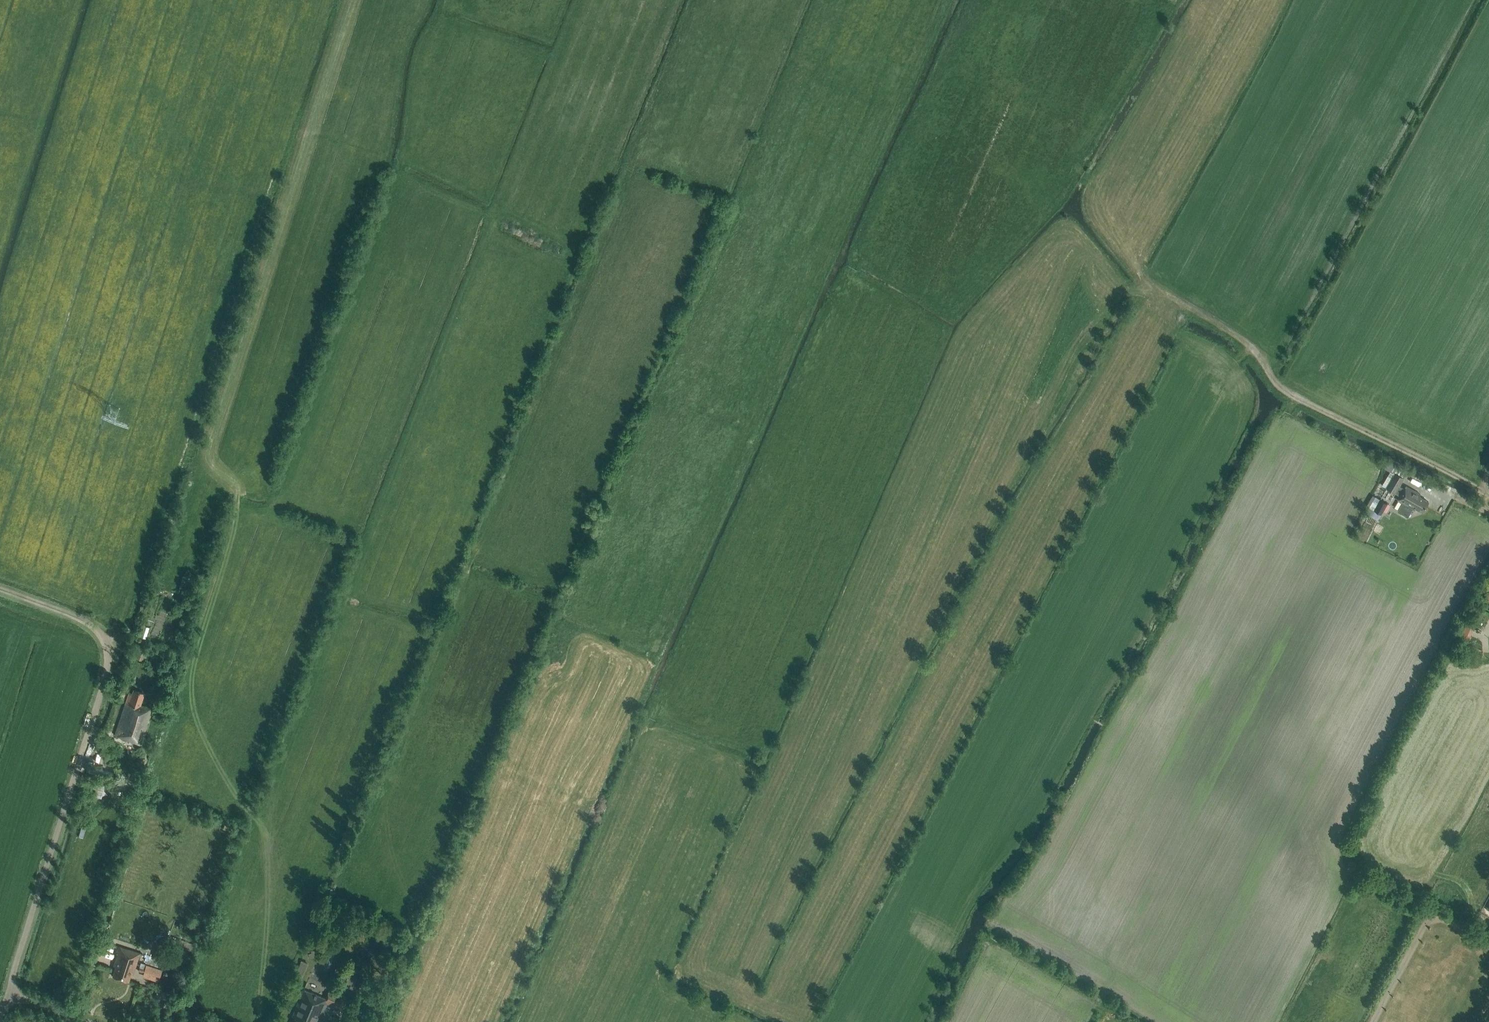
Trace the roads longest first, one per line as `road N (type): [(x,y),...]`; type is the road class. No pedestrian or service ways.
road 1 (track): [(8,994),(109,658),(99,630),(0,590)]
road 2 (track): [(1488,944),(1434,918),(1425,923),(1373,1021)]

